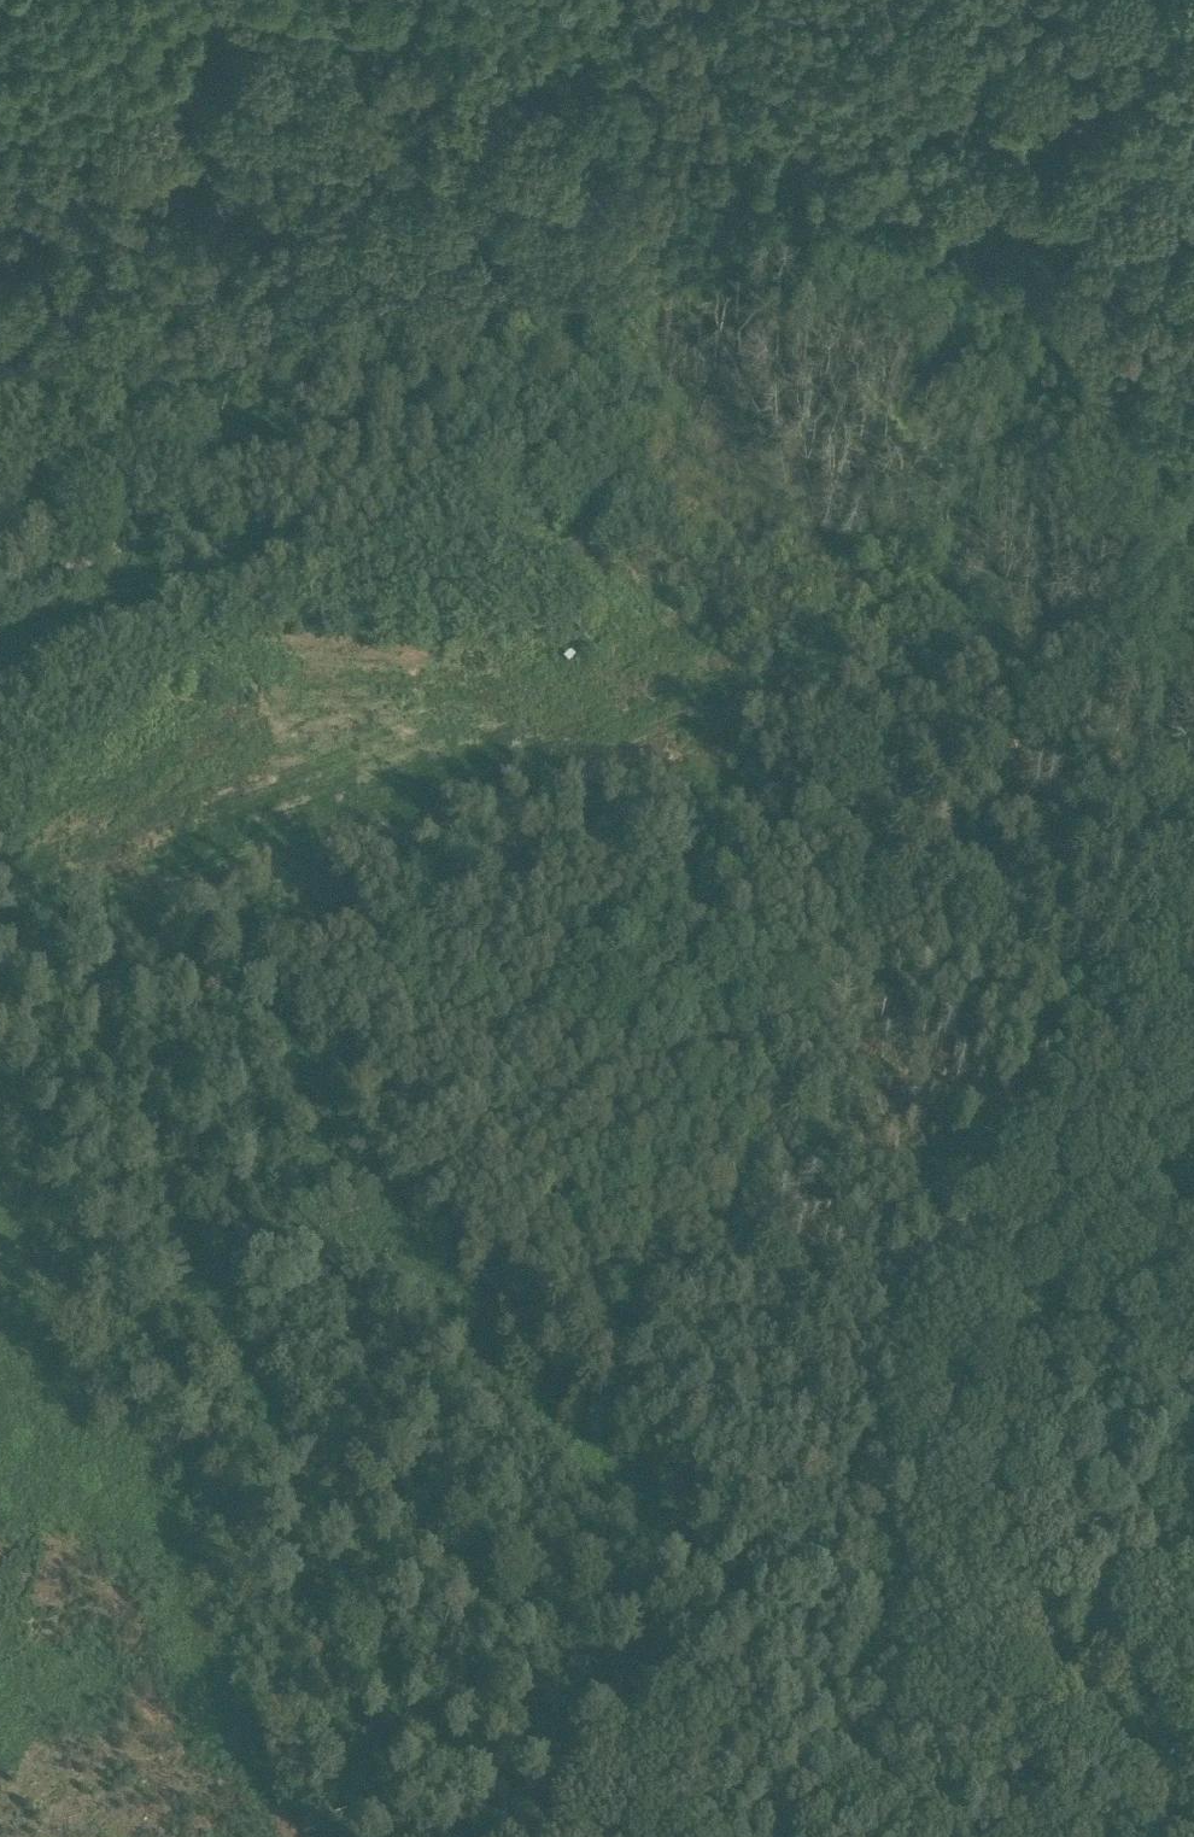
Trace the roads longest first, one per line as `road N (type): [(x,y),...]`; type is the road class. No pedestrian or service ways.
road 1 (track): [(652,292),(568,350),(0,598)]
road 2 (track): [(1166,216),(1075,189),(906,196),(746,233),(652,292)]

